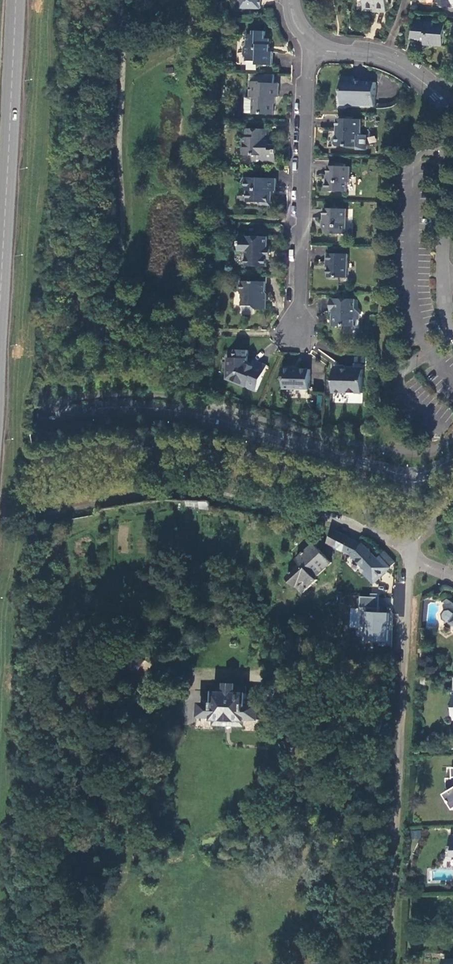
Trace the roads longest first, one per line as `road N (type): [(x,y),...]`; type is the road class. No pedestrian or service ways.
road 1 (tertiary): [(0,425),(139,412),(196,418),(410,482)]
road 2 (track): [(412,559),(390,963)]
road 3 (track): [(51,510),(205,493),(307,514),(410,556)]
road 4 (residential): [(307,39),(297,335)]
road 5 (primary): [(13,0),(0,275)]
road 6 (residential): [(452,328),(441,263),(445,104)]
road 7 (residential): [(445,104),(401,67),(307,39)]

